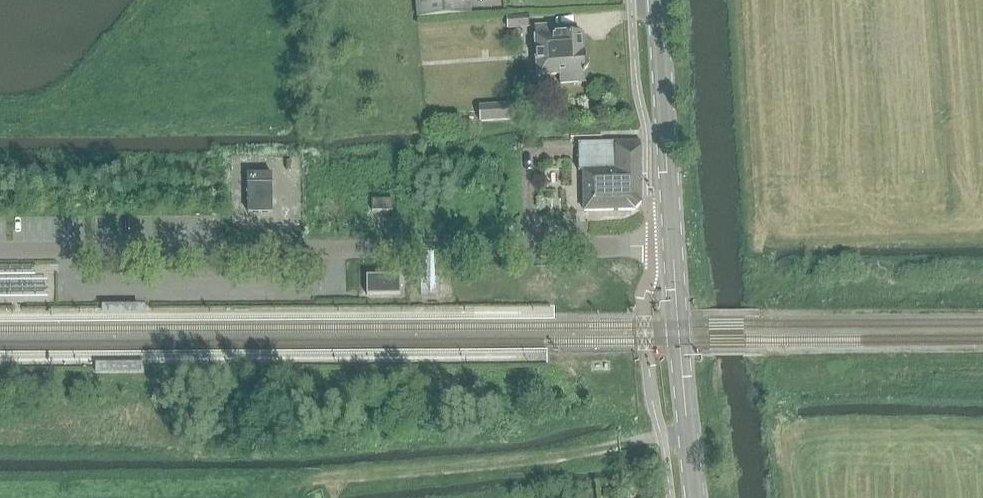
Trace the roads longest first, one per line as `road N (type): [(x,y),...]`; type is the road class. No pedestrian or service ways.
road 1 (unclassified): [(0,251),(672,247)]
road 2 (primary): [(693,497),(672,247)]
road 3 (primary): [(672,247),(656,0)]

